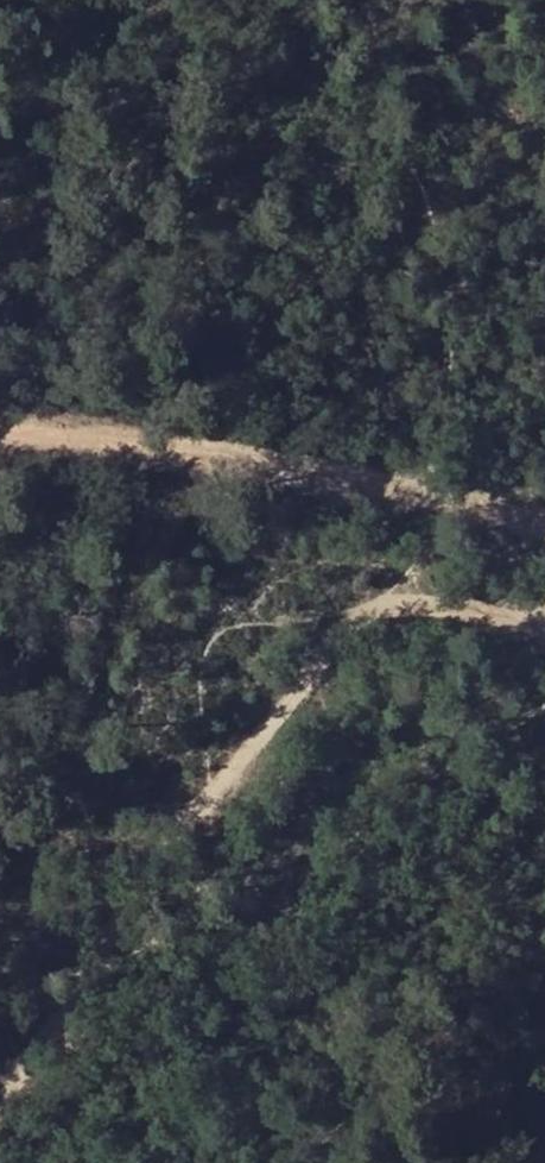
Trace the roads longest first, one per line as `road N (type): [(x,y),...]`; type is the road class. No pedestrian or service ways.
road 1 (track): [(544,626),(405,590),(307,665),(190,797),(75,1015),(0,1117)]

